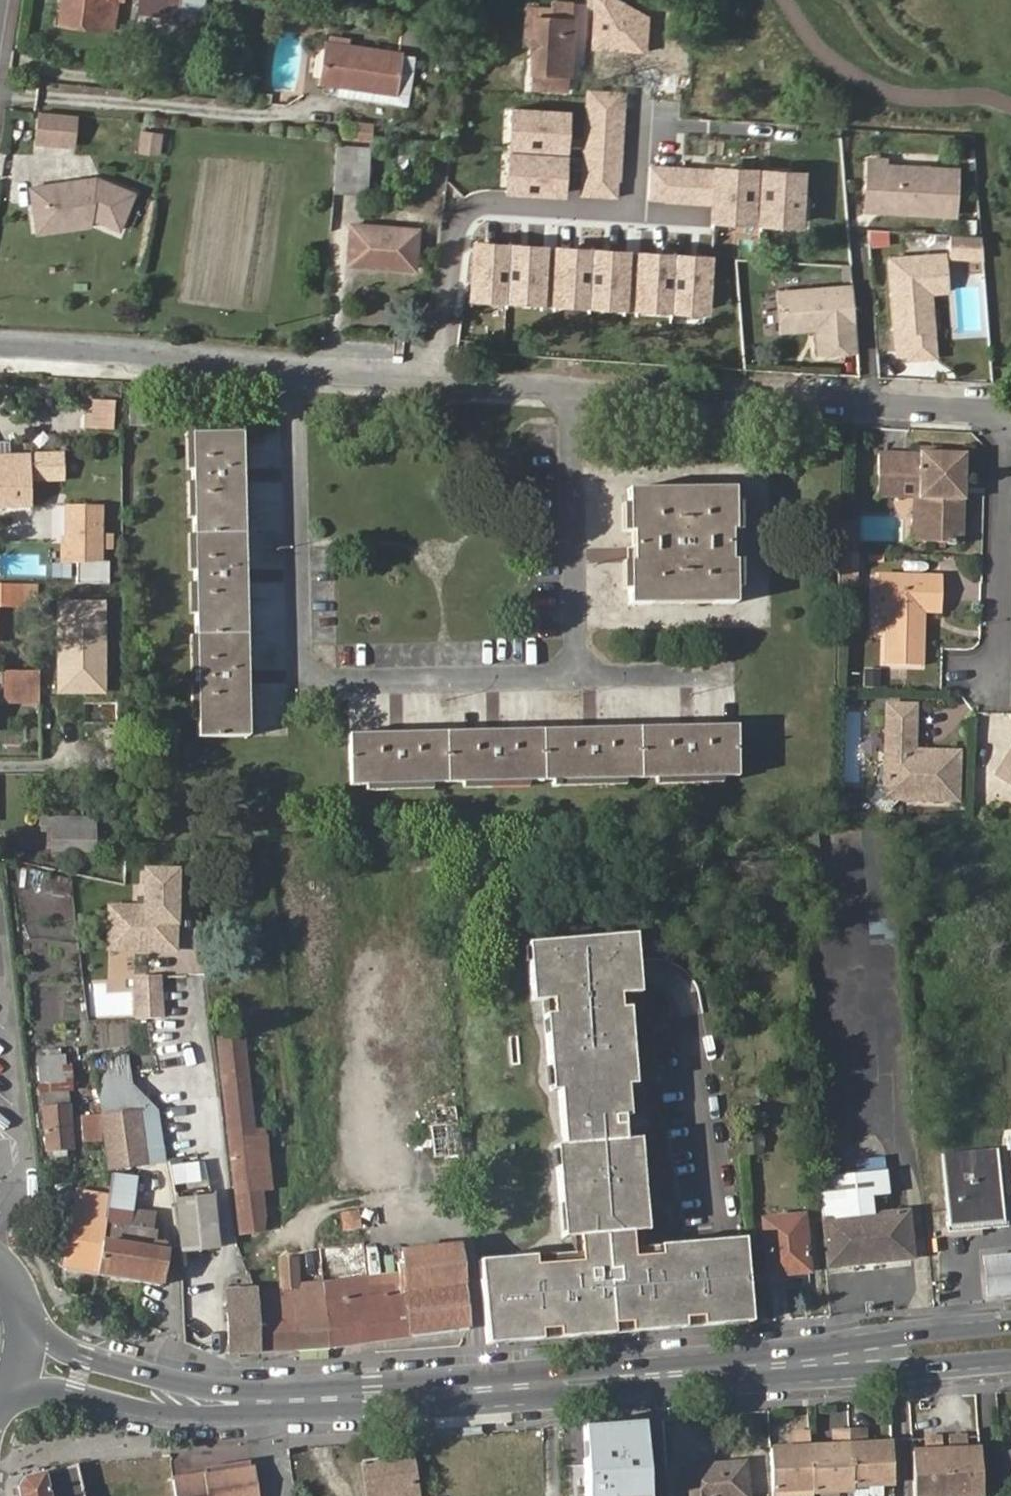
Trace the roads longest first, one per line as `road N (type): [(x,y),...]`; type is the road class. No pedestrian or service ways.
road 1 (residential): [(291,367),(304,685),(577,676),(572,386)]
road 2 (secondary): [(277,1403),(836,1359)]
road 3 (residential): [(1008,413),(572,386)]
road 4 (residential): [(291,367),(0,344)]
road 5 (residential): [(572,386),(291,367)]
road 6 (secondary): [(9,1389),(189,1415),(277,1403)]
road 7 (secondary): [(277,1403),(167,1384),(25,1330)]
road 8 (residential): [(1008,413),(1001,653),(986,671)]
road 9 (secondary): [(1010,1327),(911,1335),(836,1359)]
road 10 (secondary): [(836,1359),(910,1366),(1010,1357)]

